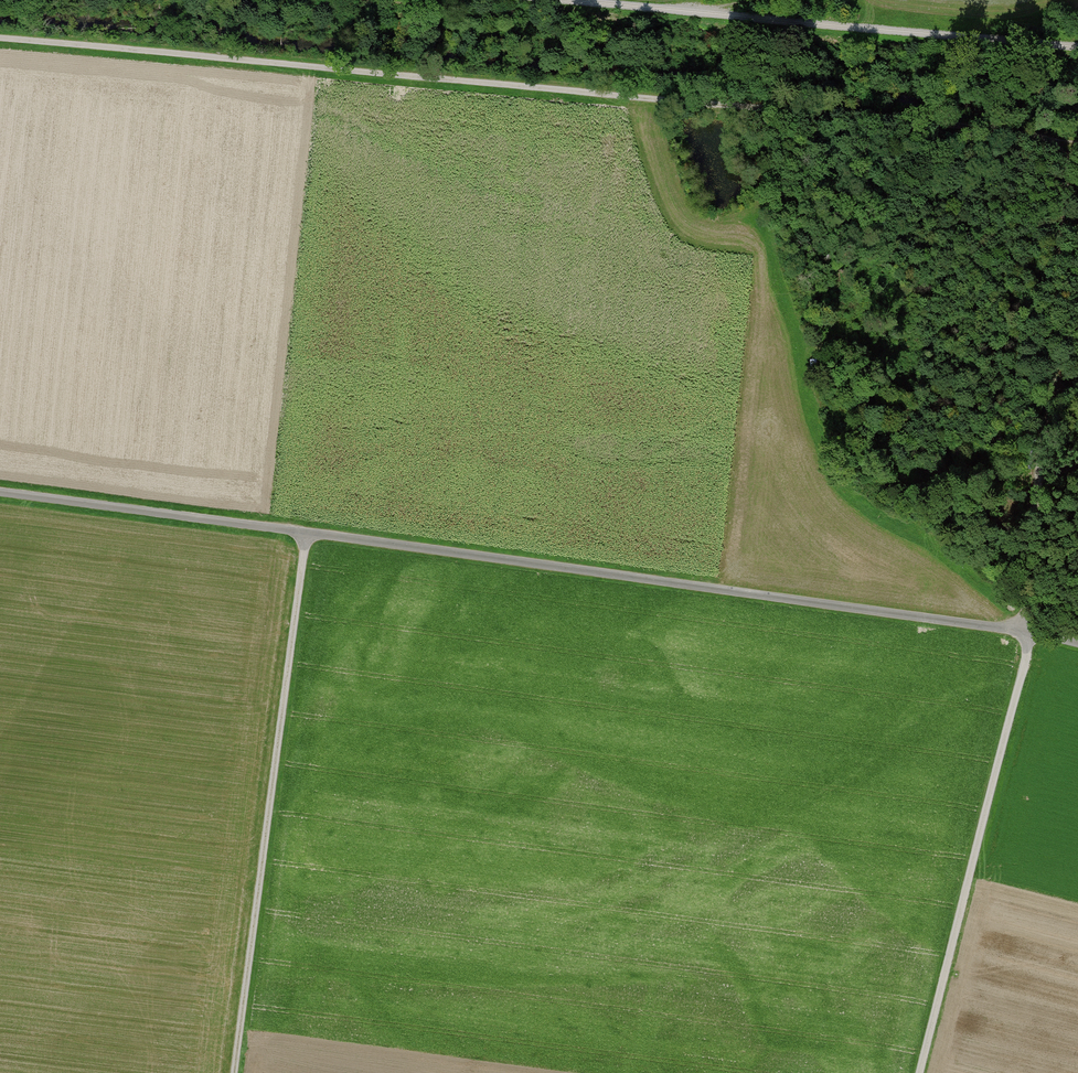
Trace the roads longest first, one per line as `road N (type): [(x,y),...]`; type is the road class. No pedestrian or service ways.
road 1 (unclassified): [(0,492),(1077,646)]
road 2 (track): [(235,1072),(307,533)]
road 3 (track): [(541,0),(1077,48)]
road 4 (track): [(1070,139),(1027,606),(1032,635)]
road 5 (track): [(920,1072),(1032,635)]

